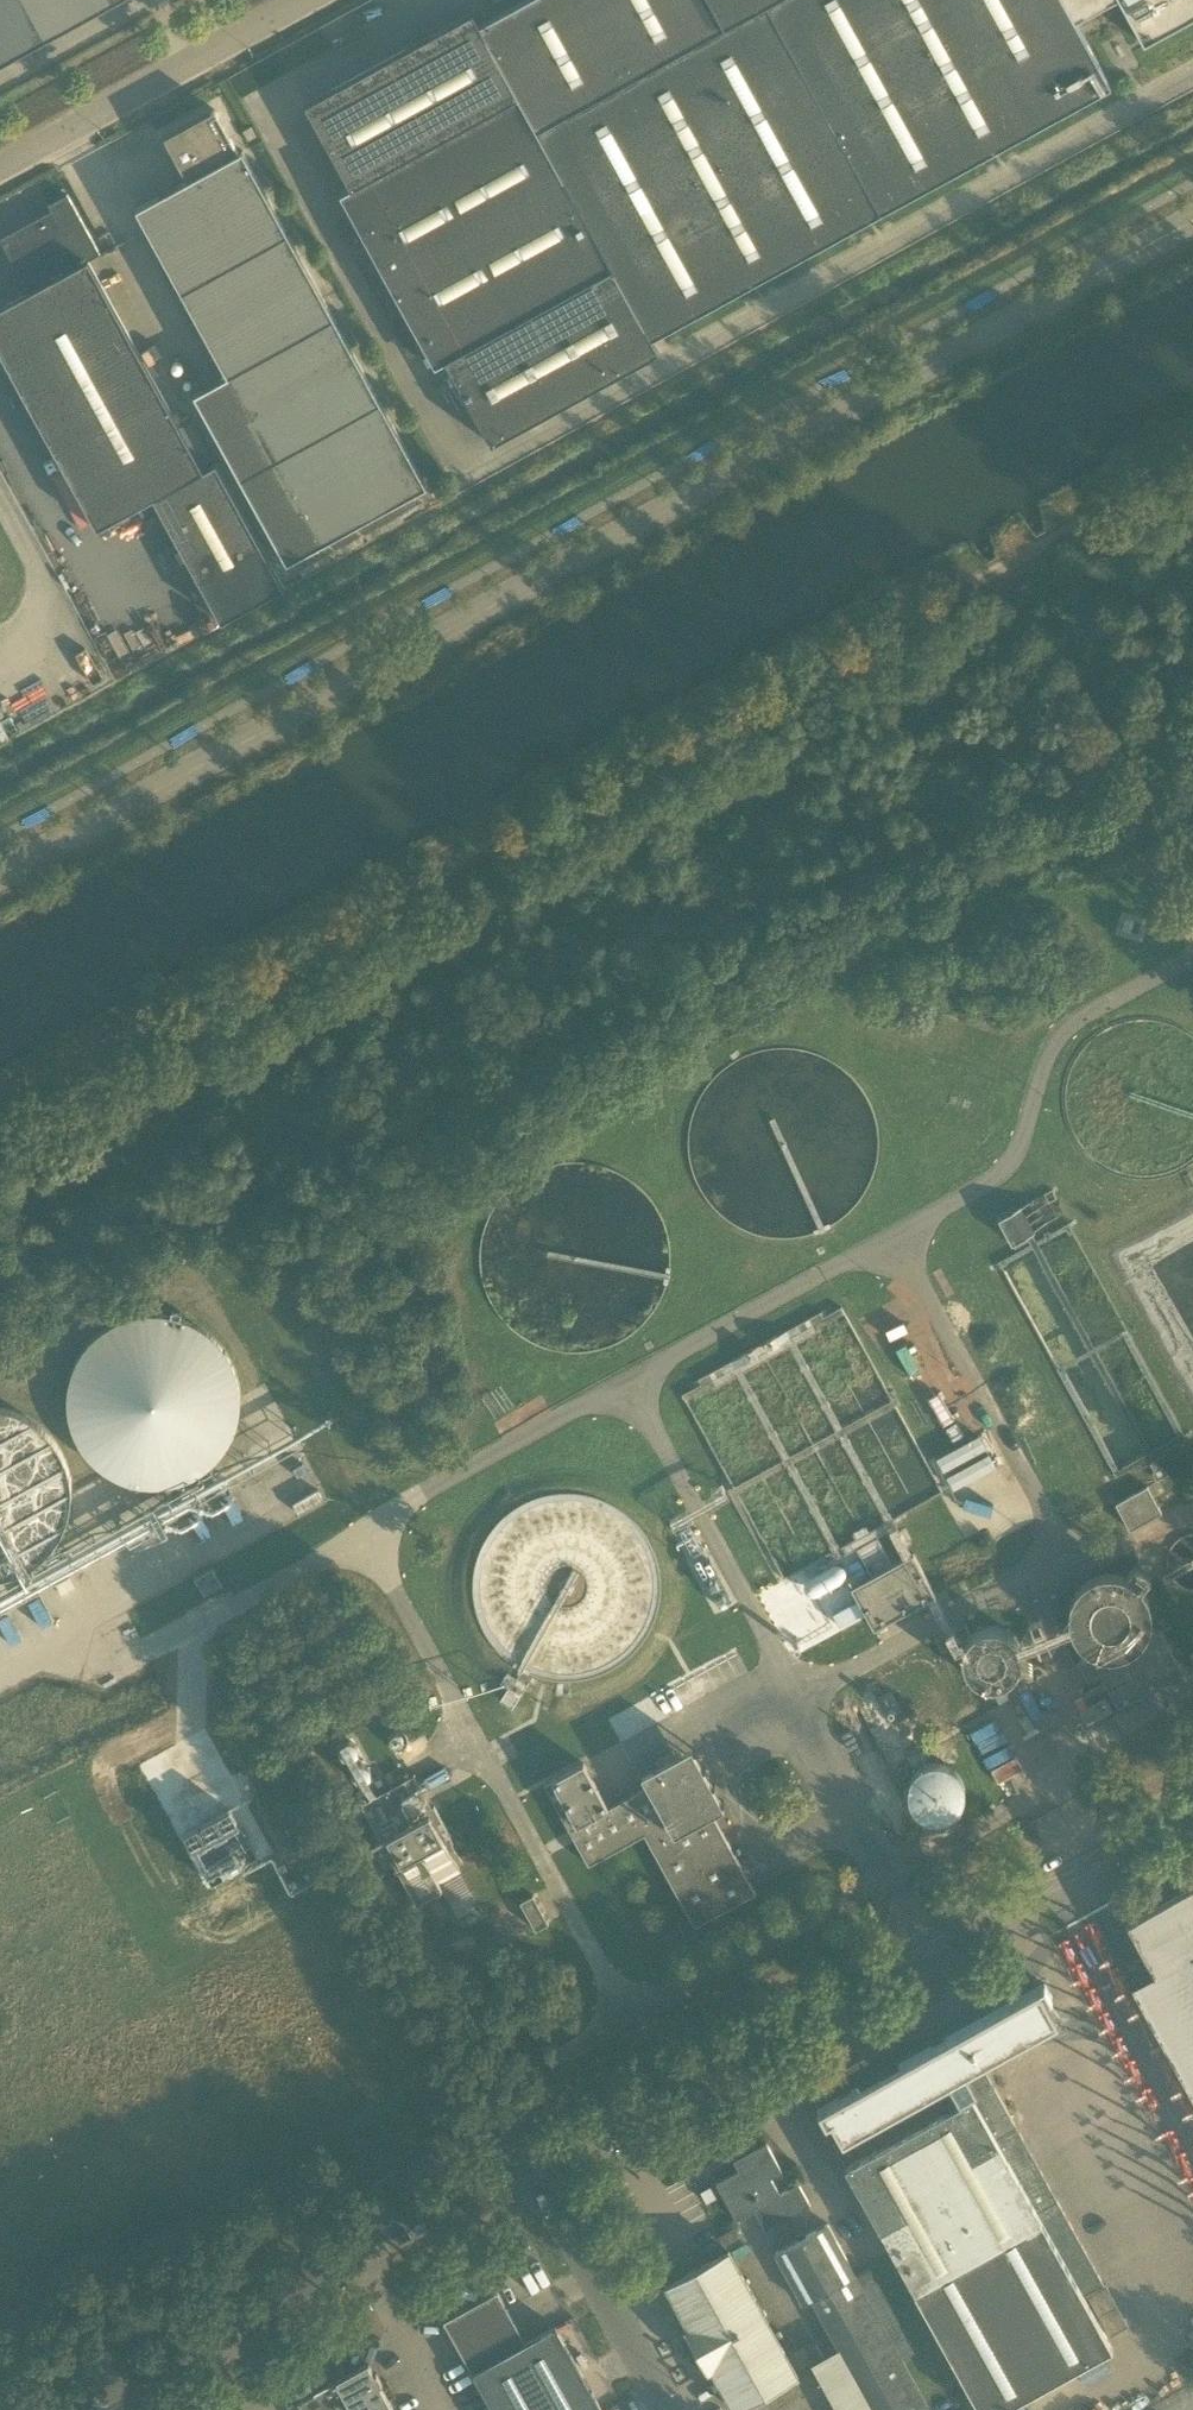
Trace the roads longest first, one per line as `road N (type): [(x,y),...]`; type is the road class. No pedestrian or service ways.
road 1 (track): [(0,1119),(1192,458)]
road 2 (unclassified): [(0,874),(1192,219)]
road 3 (unclassified): [(529,2152),(1192,1795)]
road 4 (unclassified): [(54,2409),(529,2152)]
road 5 (unclassified): [(0,167),(299,0)]
road 6 (unclassified): [(676,2409),(529,2152)]

